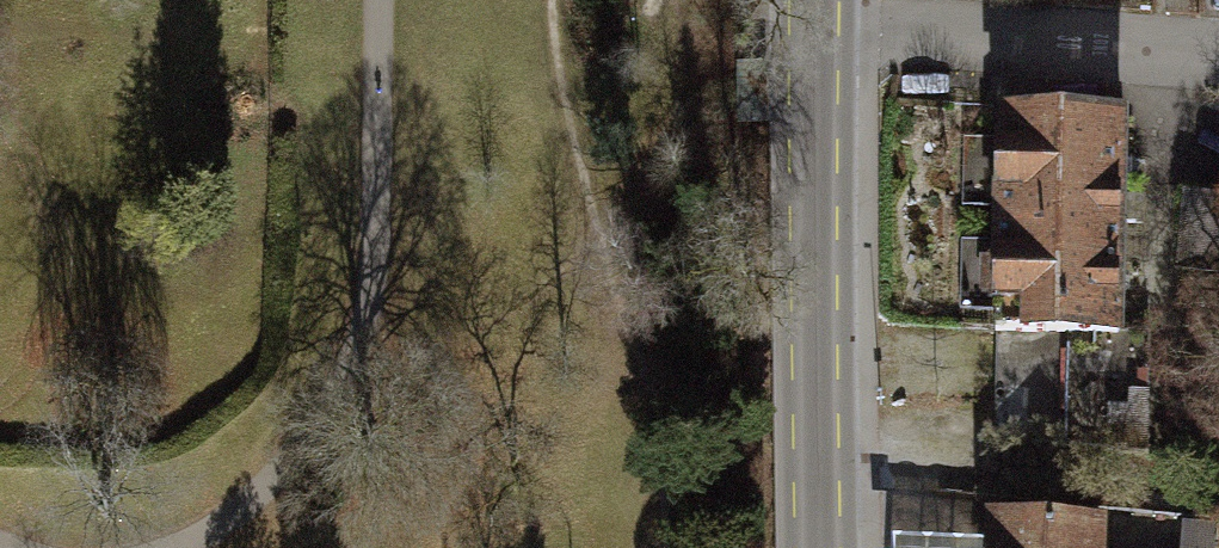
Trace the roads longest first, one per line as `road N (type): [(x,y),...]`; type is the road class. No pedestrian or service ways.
road 1 (track): [(300,471),(420,361),(597,238),(667,145),(690,58),(659,0)]
road 2 (track): [(550,0),(554,60),(597,238),(648,391),(668,489),(667,547)]
road 3 (tertiary): [(819,547),(814,32)]
road 4 (residential): [(814,32),(1218,58)]

